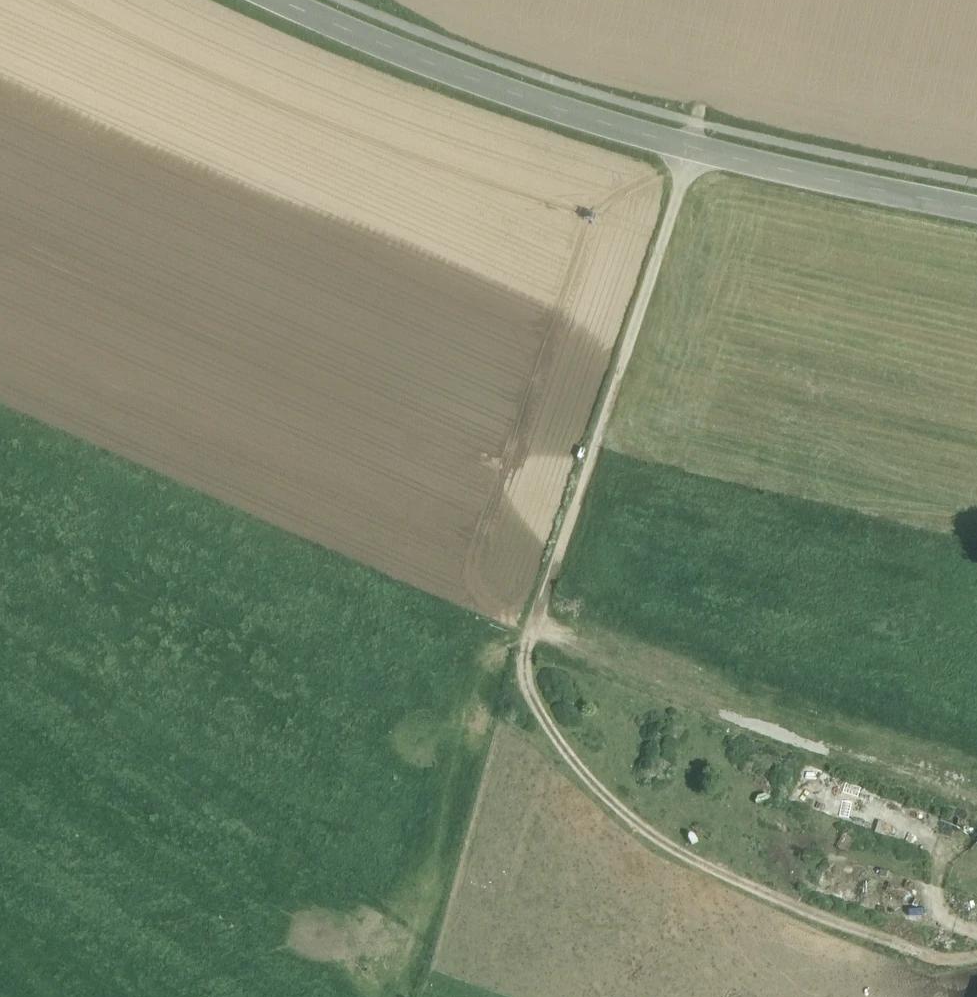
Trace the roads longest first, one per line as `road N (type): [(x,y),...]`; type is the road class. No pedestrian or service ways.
road 1 (tertiary): [(278,0),(415,59),(615,126),(976,209)]

